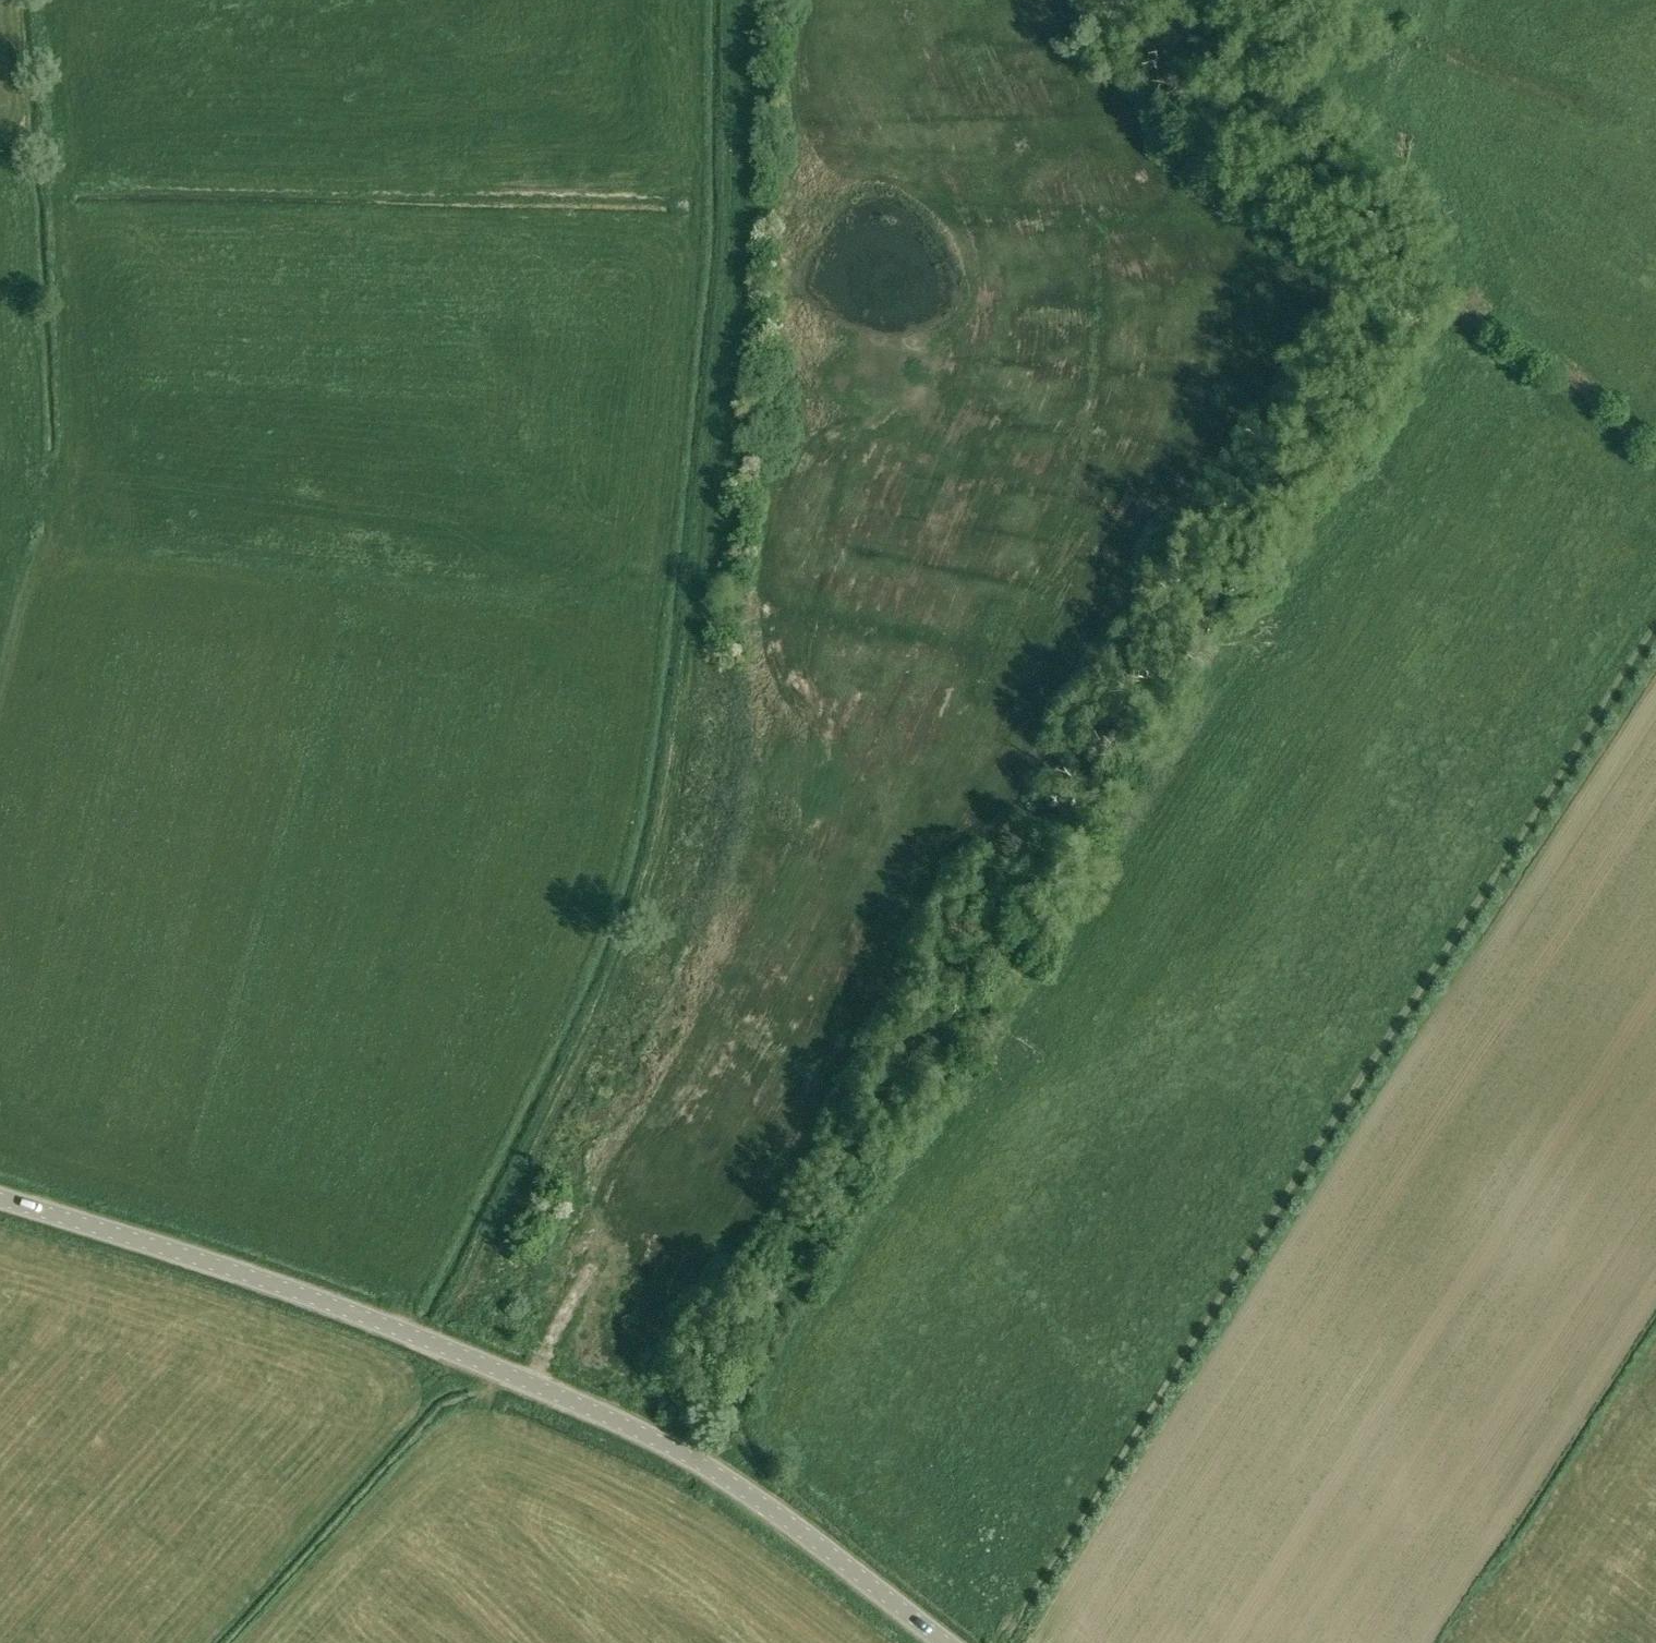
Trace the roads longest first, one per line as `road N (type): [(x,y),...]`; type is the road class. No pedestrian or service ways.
road 1 (tertiary): [(942,1642),(735,1483),(663,1440),(313,1300),(0,1205)]

